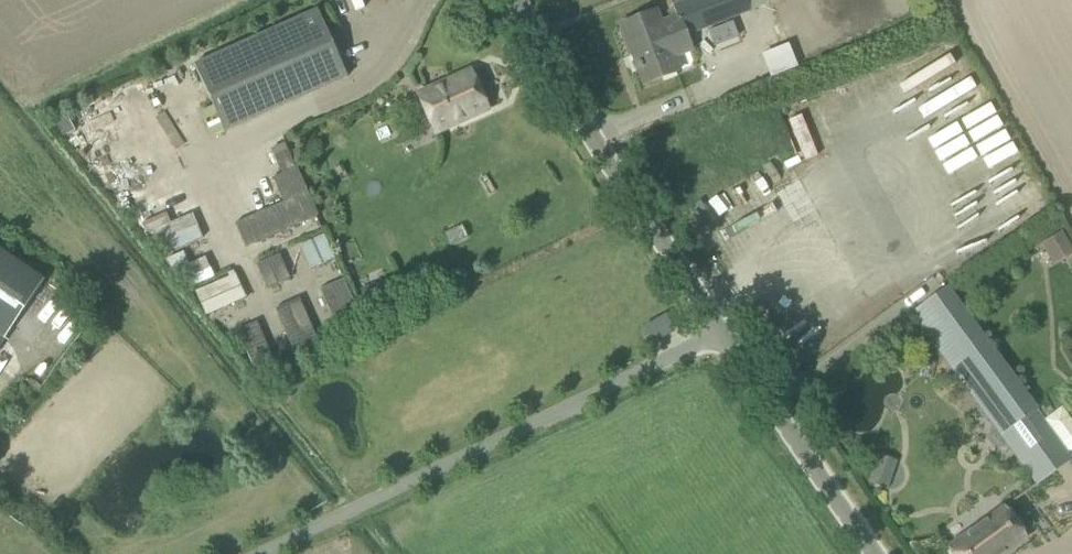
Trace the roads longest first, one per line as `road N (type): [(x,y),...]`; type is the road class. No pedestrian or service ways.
road 1 (unclassified): [(240,553),(708,328)]
road 2 (unclassified): [(708,328),(519,0)]
road 3 (unclassified): [(872,553),(708,328)]

